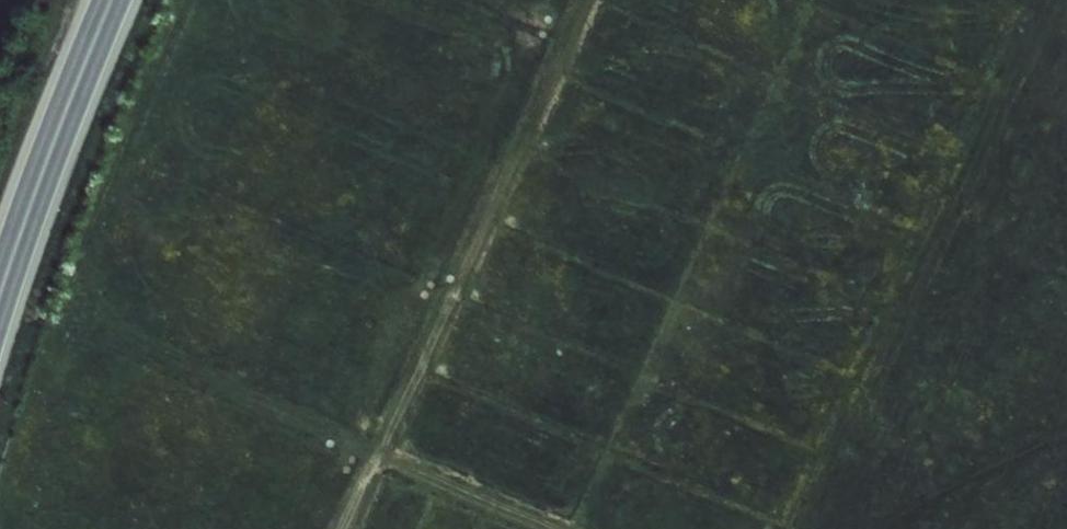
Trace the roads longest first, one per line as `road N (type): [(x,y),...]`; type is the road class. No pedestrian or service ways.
road 1 (primary): [(0,295),(111,0)]

